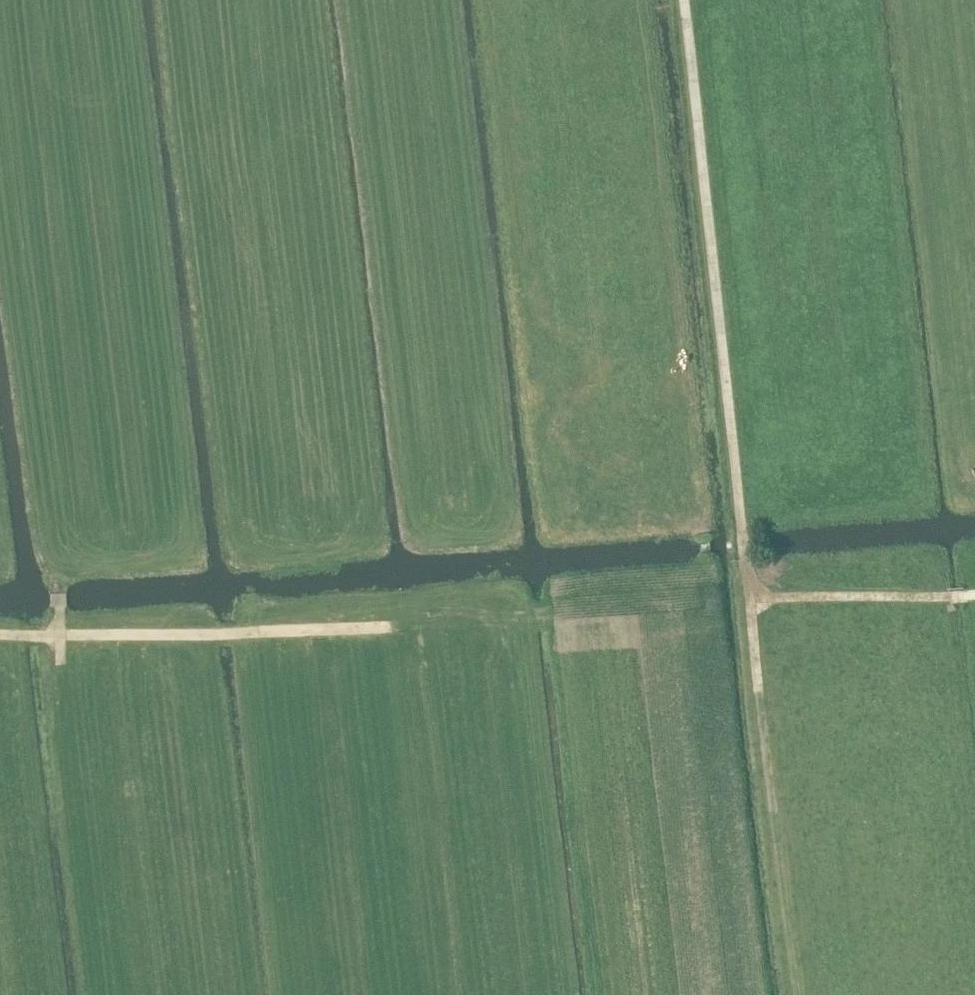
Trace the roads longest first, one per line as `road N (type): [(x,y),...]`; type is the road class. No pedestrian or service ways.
road 1 (track): [(0,633),(386,627)]

